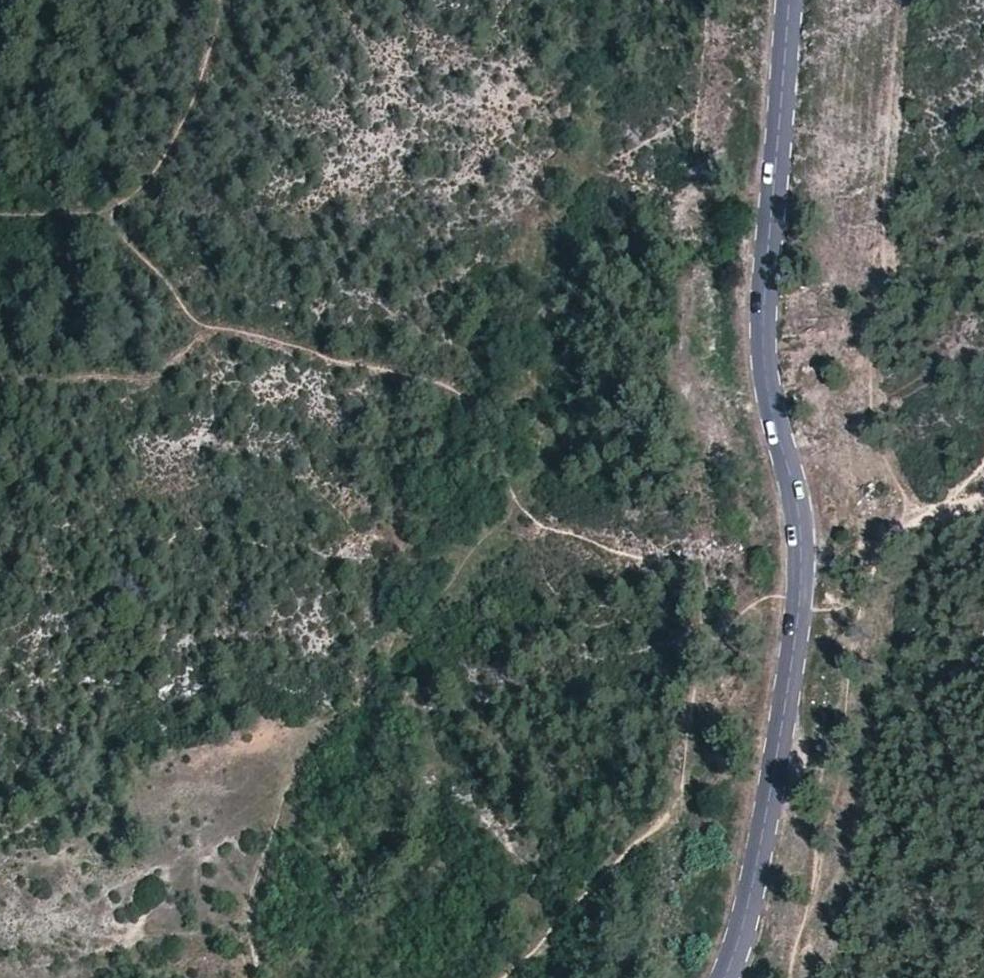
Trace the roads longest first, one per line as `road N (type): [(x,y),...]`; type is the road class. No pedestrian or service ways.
road 1 (tertiary): [(790,0),(762,350),(797,497),(800,603),(750,899),(726,977)]

